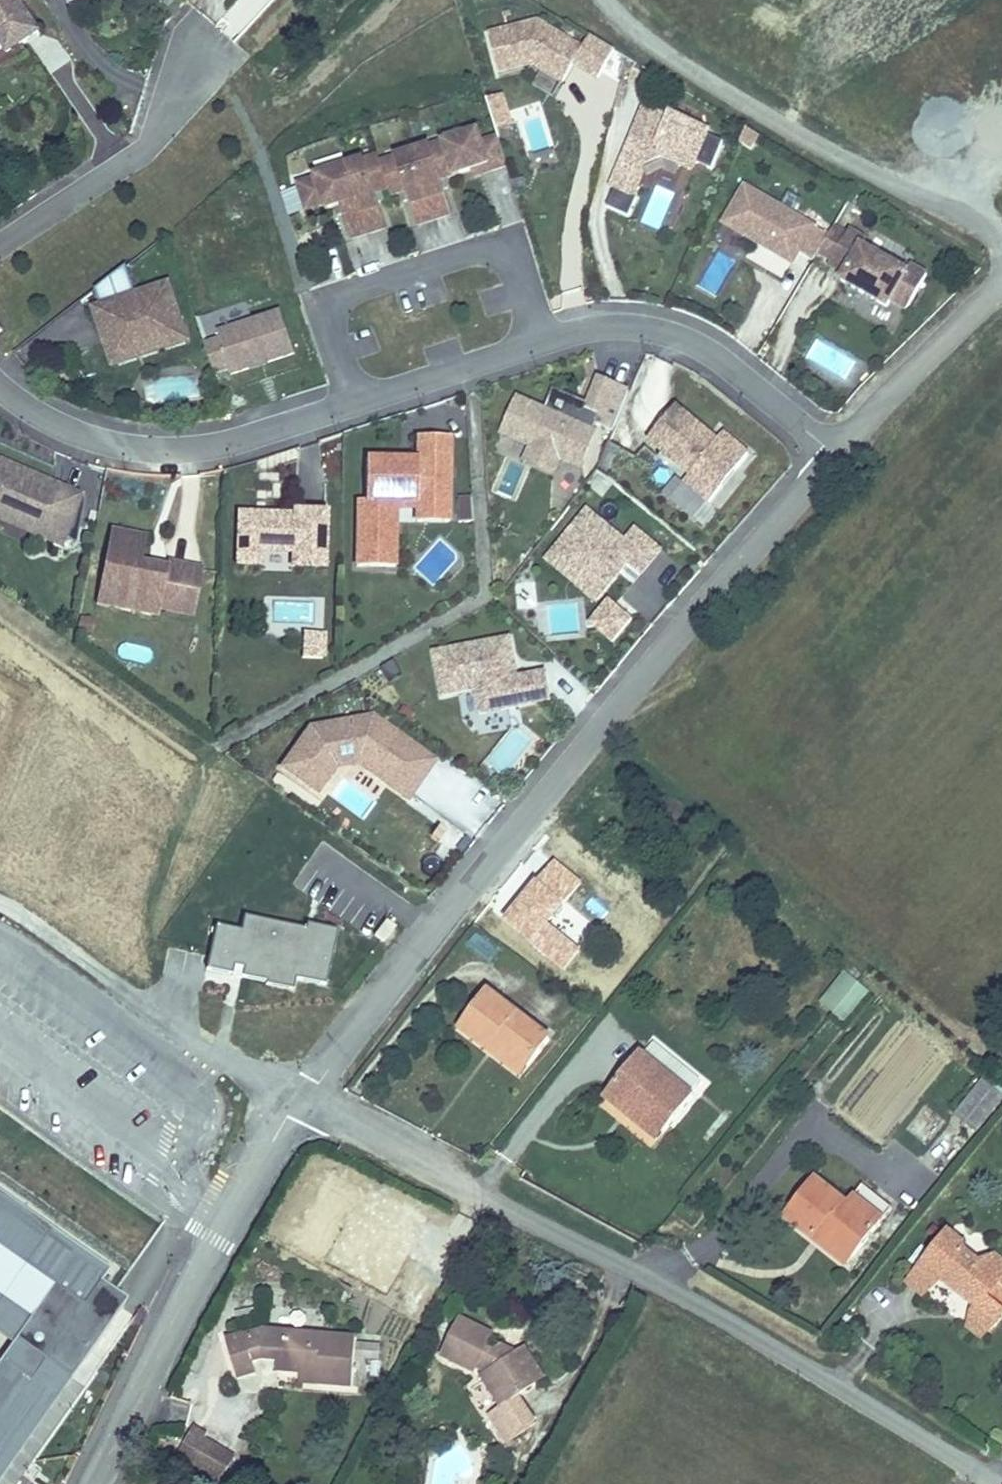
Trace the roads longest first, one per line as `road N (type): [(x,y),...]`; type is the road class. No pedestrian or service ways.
road 1 (residential): [(833,456),(729,367),(683,339),(638,328),(593,327),(538,342),(203,450),(105,444),(51,424),(0,388)]
road 2 (residential): [(300,1101),(372,996),(591,727),(833,456)]
road 3 (residential): [(300,1101),(699,1305),(1000,1483)]
road 4 (residential): [(300,1101),(225,1222),(98,1483)]
road 5 (residential): [(0,243),(154,128),(189,68)]
road 6 (residential): [(833,456),(1001,279)]

